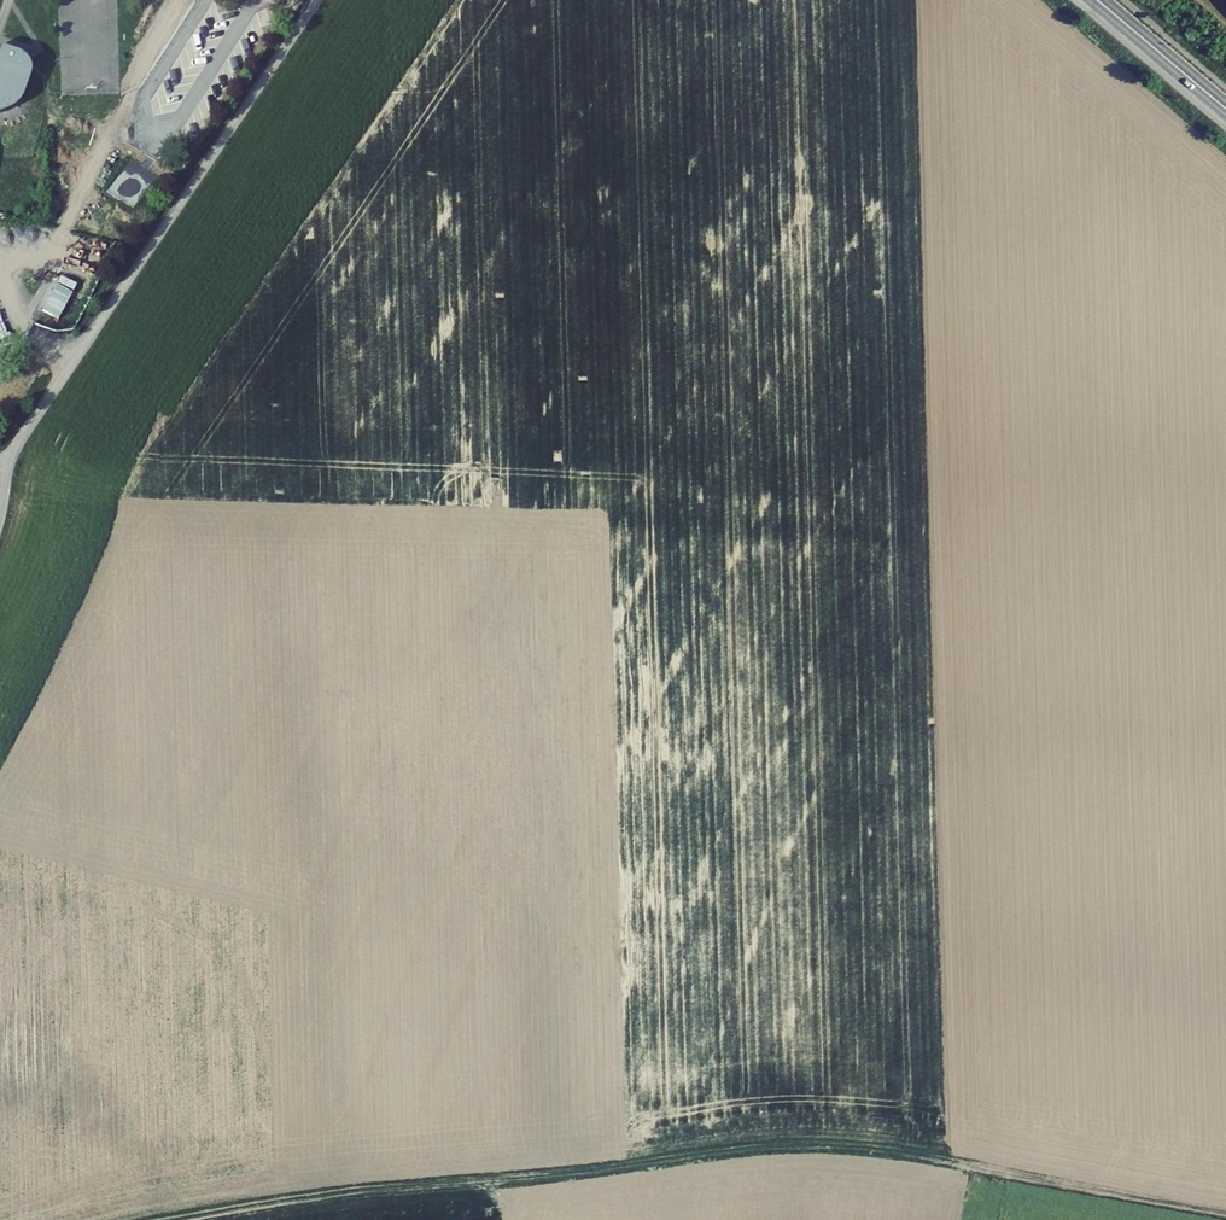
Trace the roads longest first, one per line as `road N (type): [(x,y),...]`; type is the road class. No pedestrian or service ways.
road 1 (track): [(165,1219),(343,1190),(828,1142),(1225,1214)]
road 2 (residential): [(317,0),(31,419),(8,468)]
road 3 (primary): [(1096,0),(1225,110)]

